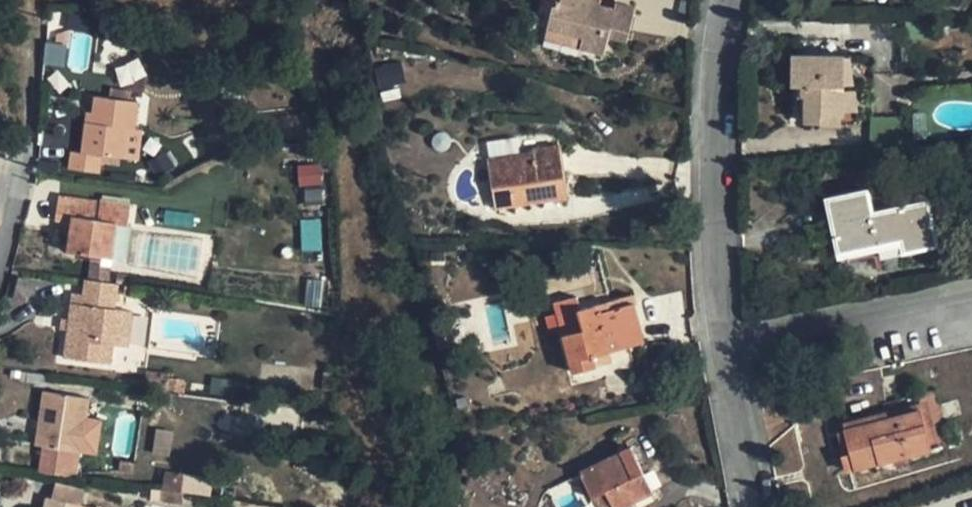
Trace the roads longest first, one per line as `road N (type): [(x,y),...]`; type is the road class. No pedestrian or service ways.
road 1 (residential): [(721,348),(708,133),(724,0)]
road 2 (residential): [(721,348),(971,293)]
road 3 (residential): [(0,269),(24,203),(38,39)]
road 4 (residential): [(751,506),(721,348)]

